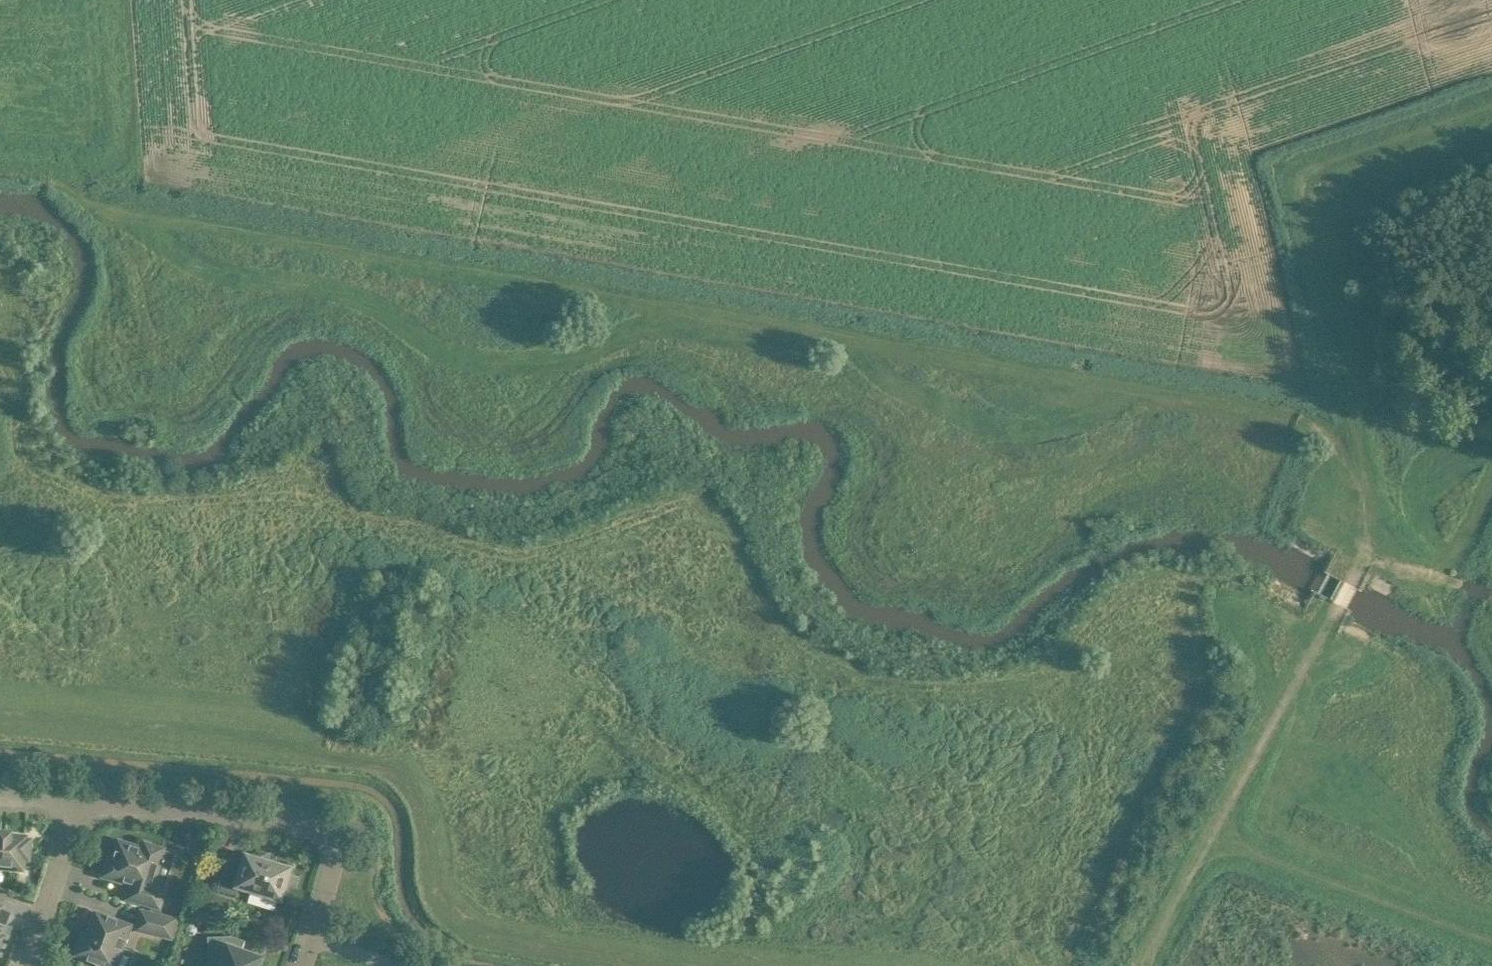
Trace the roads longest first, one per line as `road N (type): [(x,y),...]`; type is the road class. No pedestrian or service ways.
road 1 (residential): [(302,965),(337,851),(334,834),(314,812),(81,795)]
road 2 (residential): [(26,965),(81,795)]

